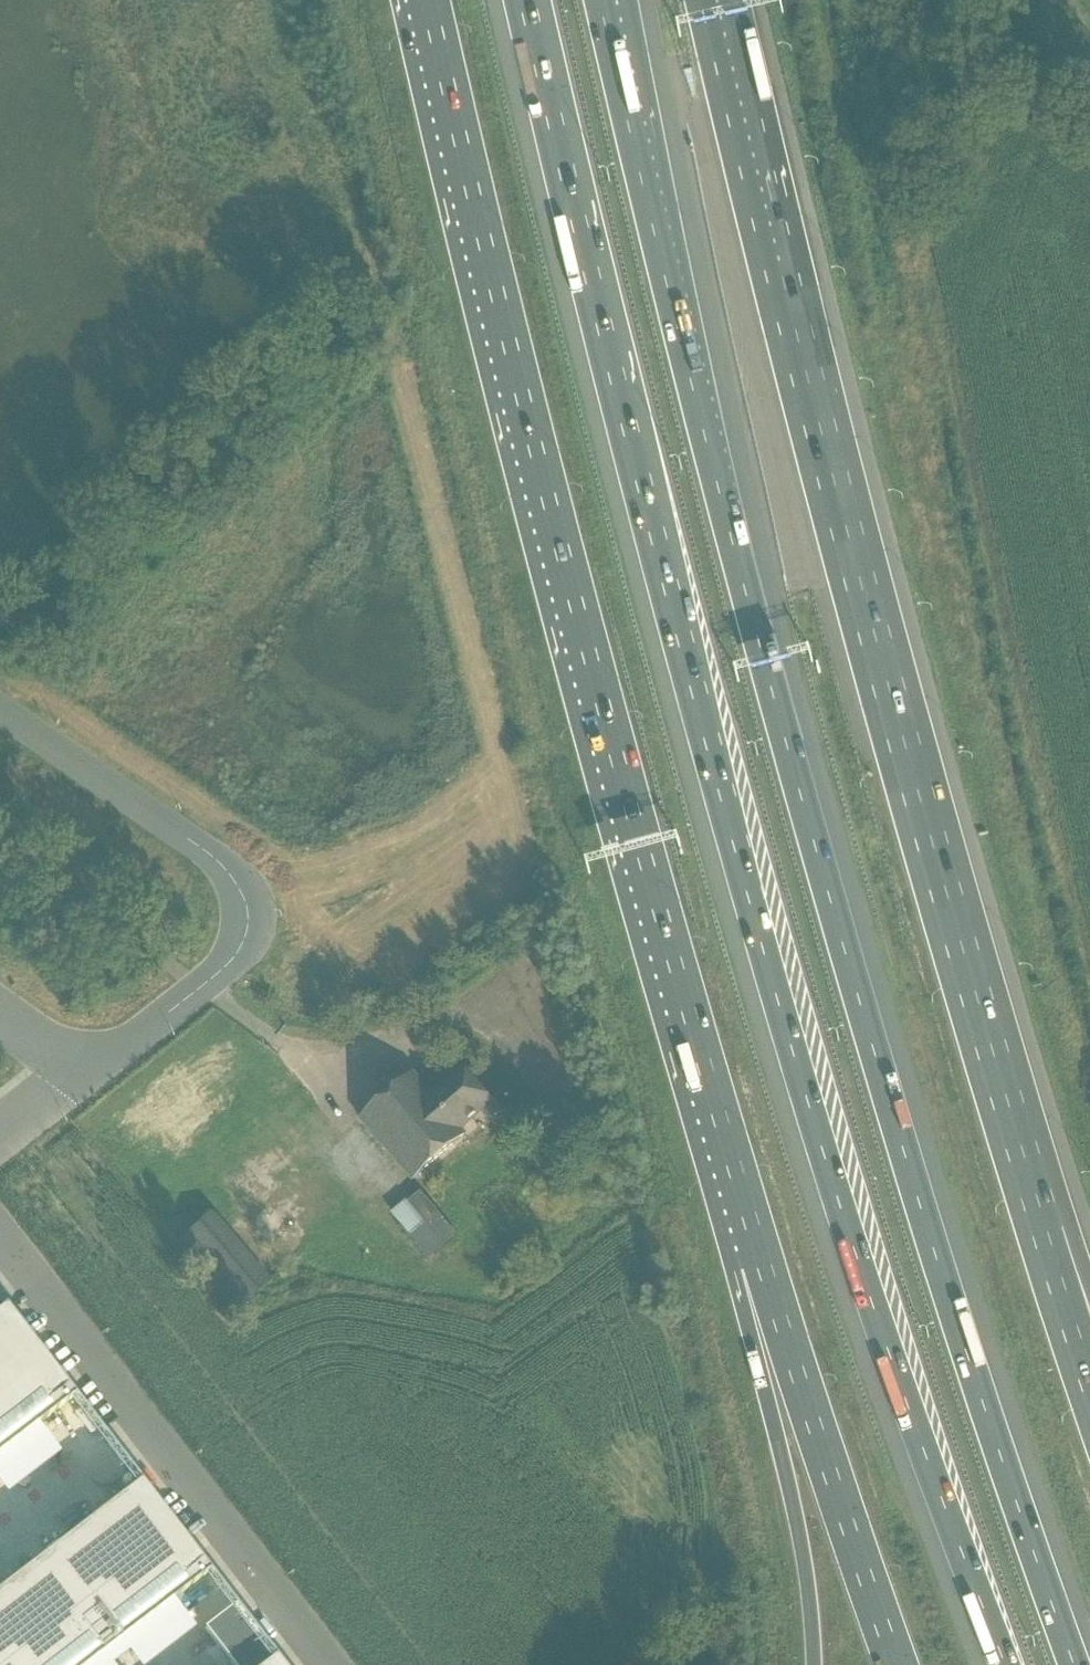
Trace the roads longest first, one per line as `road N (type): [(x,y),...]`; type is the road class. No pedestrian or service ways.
road 1 (motorway): [(524,0),(671,613),(780,1016),(884,1341),(1002,1664)]
road 2 (motorway): [(1072,1664),(903,1155),(750,598),(614,0)]
road 3 (trunk): [(425,0),(581,632),(764,1265)]
road 4 (motorway): [(1041,1232),(853,563),(718,0)]
road 5 (unclassified): [(0,1133),(202,988),(241,947),(248,916),(214,857),(0,709)]
road 6 (trunk): [(764,1265),(896,1664)]
road 7 (trunk): [(764,1265),(812,1664)]
road 8 (track): [(990,0),(1002,61),(1089,147)]
road 9 (motorway): [(1089,1390),(1041,1232)]

